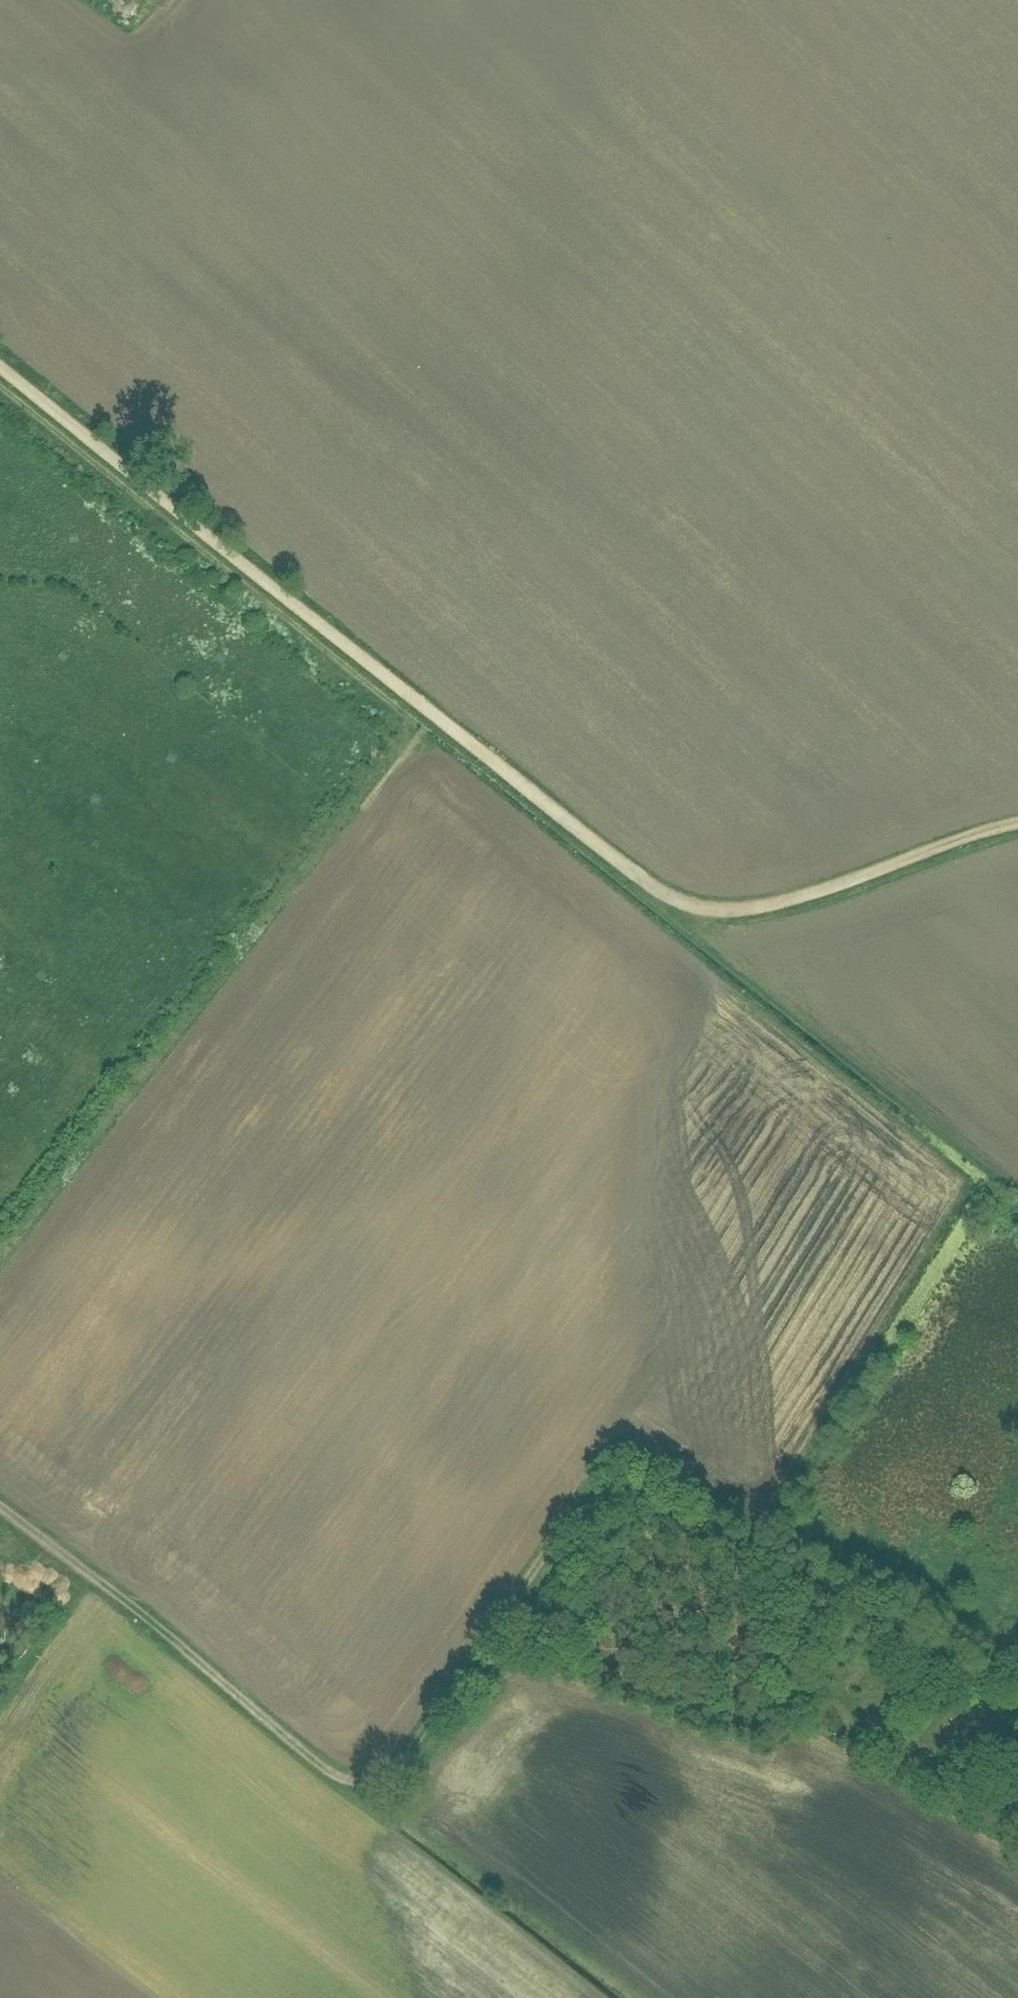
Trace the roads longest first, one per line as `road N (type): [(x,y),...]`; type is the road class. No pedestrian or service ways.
road 1 (track): [(0,371),(671,903),(714,914),(756,911),(1017,832)]

